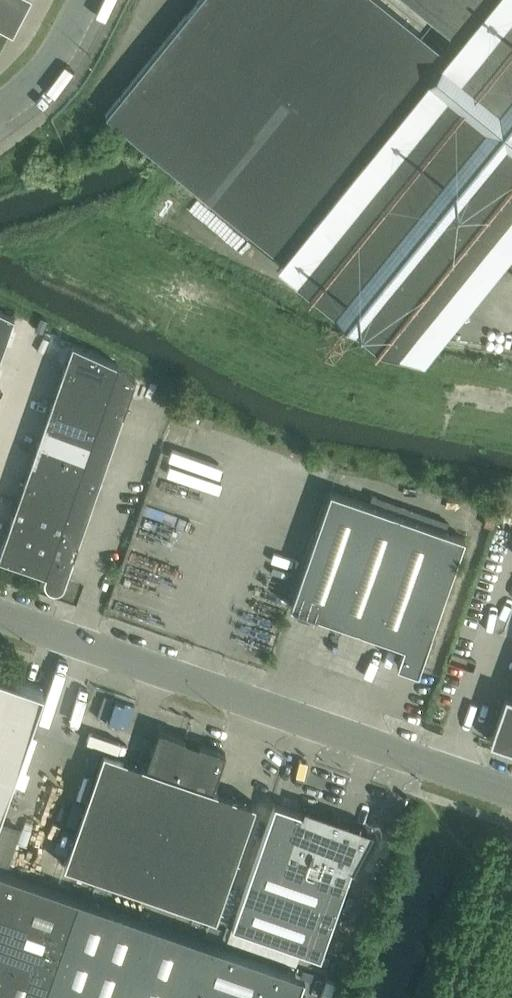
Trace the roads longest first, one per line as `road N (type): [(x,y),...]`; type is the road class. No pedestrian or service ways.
road 1 (unclassified): [(511,798),(0,617)]
road 2 (unclassified): [(0,111),(59,51),(87,0)]

